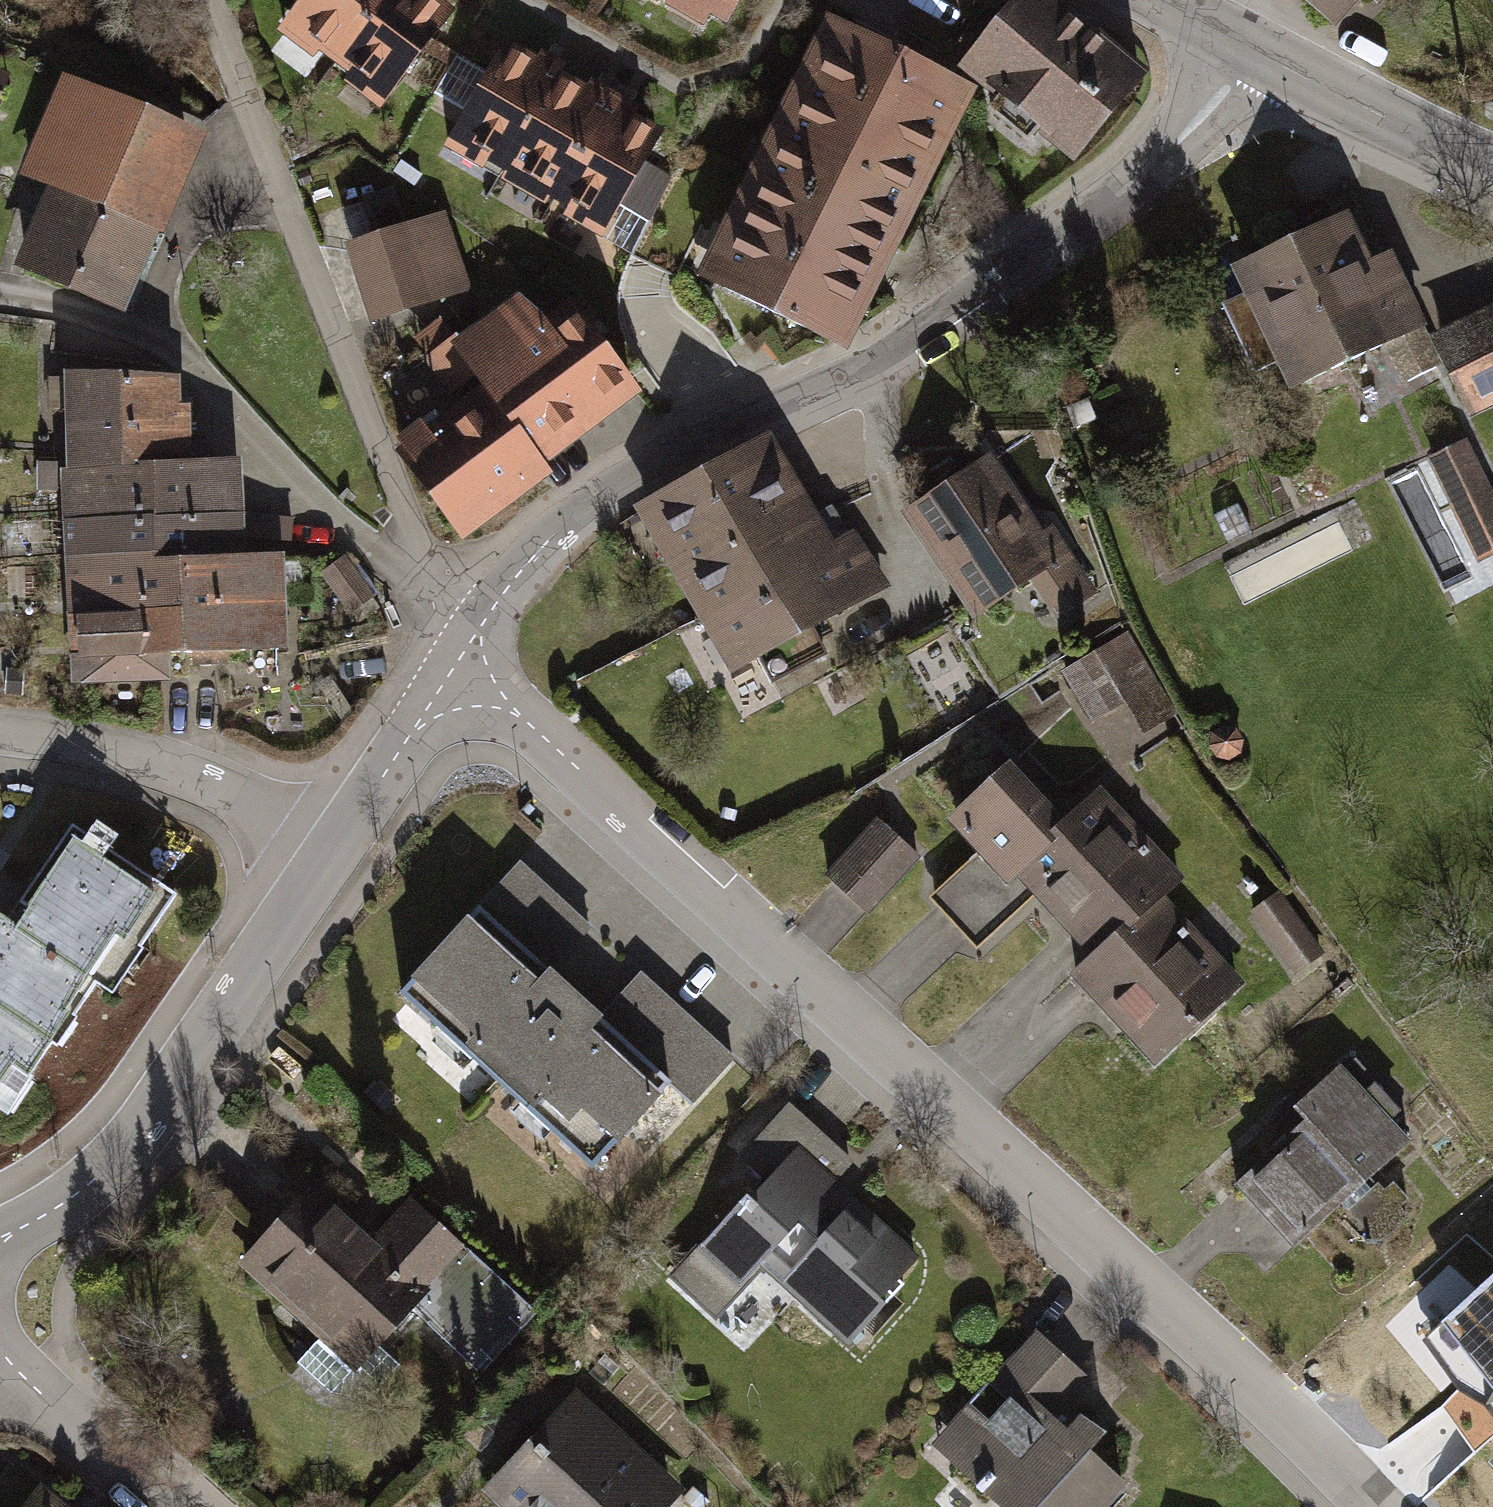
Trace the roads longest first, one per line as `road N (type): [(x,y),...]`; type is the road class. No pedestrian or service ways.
road 1 (residential): [(1372,1506),(1264,1391),(510,707),(464,655)]
road 2 (residential): [(464,655),(551,538),(595,504),(904,348),(1078,227),(1179,142),(1253,50)]
road 3 (residential): [(0,1239),(89,1186),(147,1123),(325,861)]
road 4 (residential): [(422,554),(250,118)]
road 5 (residential): [(136,326),(190,367),(367,547),(422,554)]
road 6 (residential): [(325,861),(234,802),(113,759),(0,745)]
road 7 (tertiary): [(1253,50),(1492,167)]
road 8 (residential): [(325,861),(464,655)]
road 9 (residential): [(250,118),(181,232),(136,326)]
road 10 (residential): [(8,1366),(162,1506)]
road 11 (residential): [(0,294),(136,326)]
road 12 (residential): [(250,118),(203,0)]

